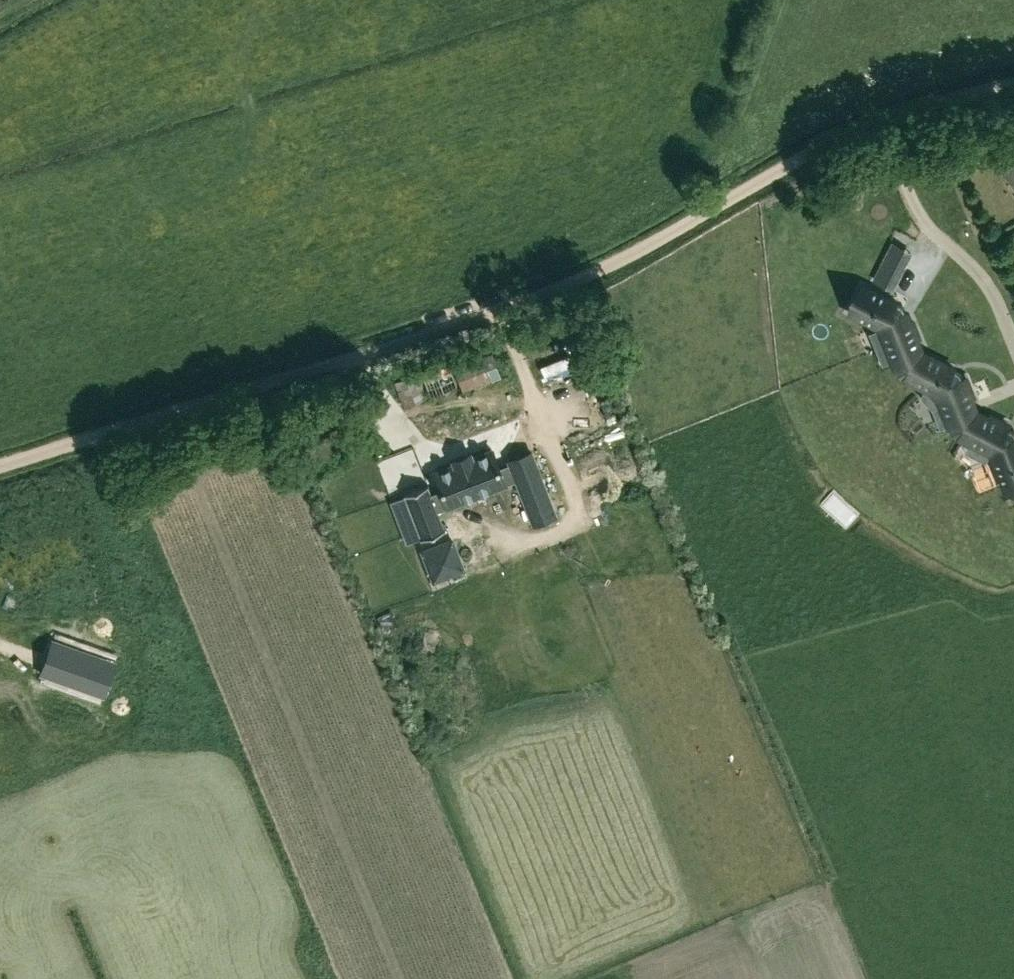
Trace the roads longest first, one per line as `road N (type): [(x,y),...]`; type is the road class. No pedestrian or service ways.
road 1 (track): [(0,467),(544,293),(609,267),(845,133),(920,102),(1013,82)]

